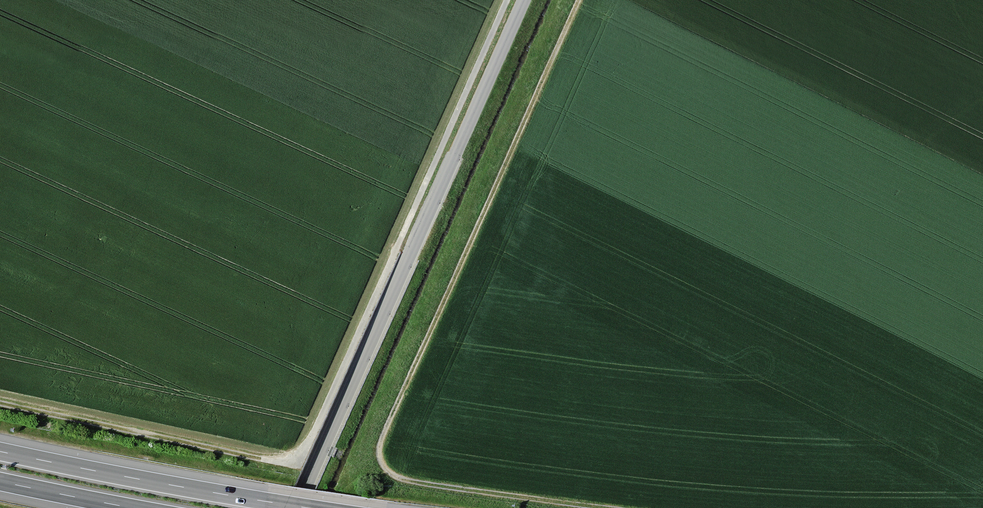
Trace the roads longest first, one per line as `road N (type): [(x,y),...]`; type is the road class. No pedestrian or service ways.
road 1 (track): [(507,0),(305,450),(273,461),(0,403)]
road 2 (track): [(579,0),(379,449),(389,473),(402,479),(605,507)]
road 3 (tertiary): [(296,507),(524,0)]
road 4 (motorway): [(308,507),(0,451)]
road 5 (motorway): [(0,481),(133,507)]

